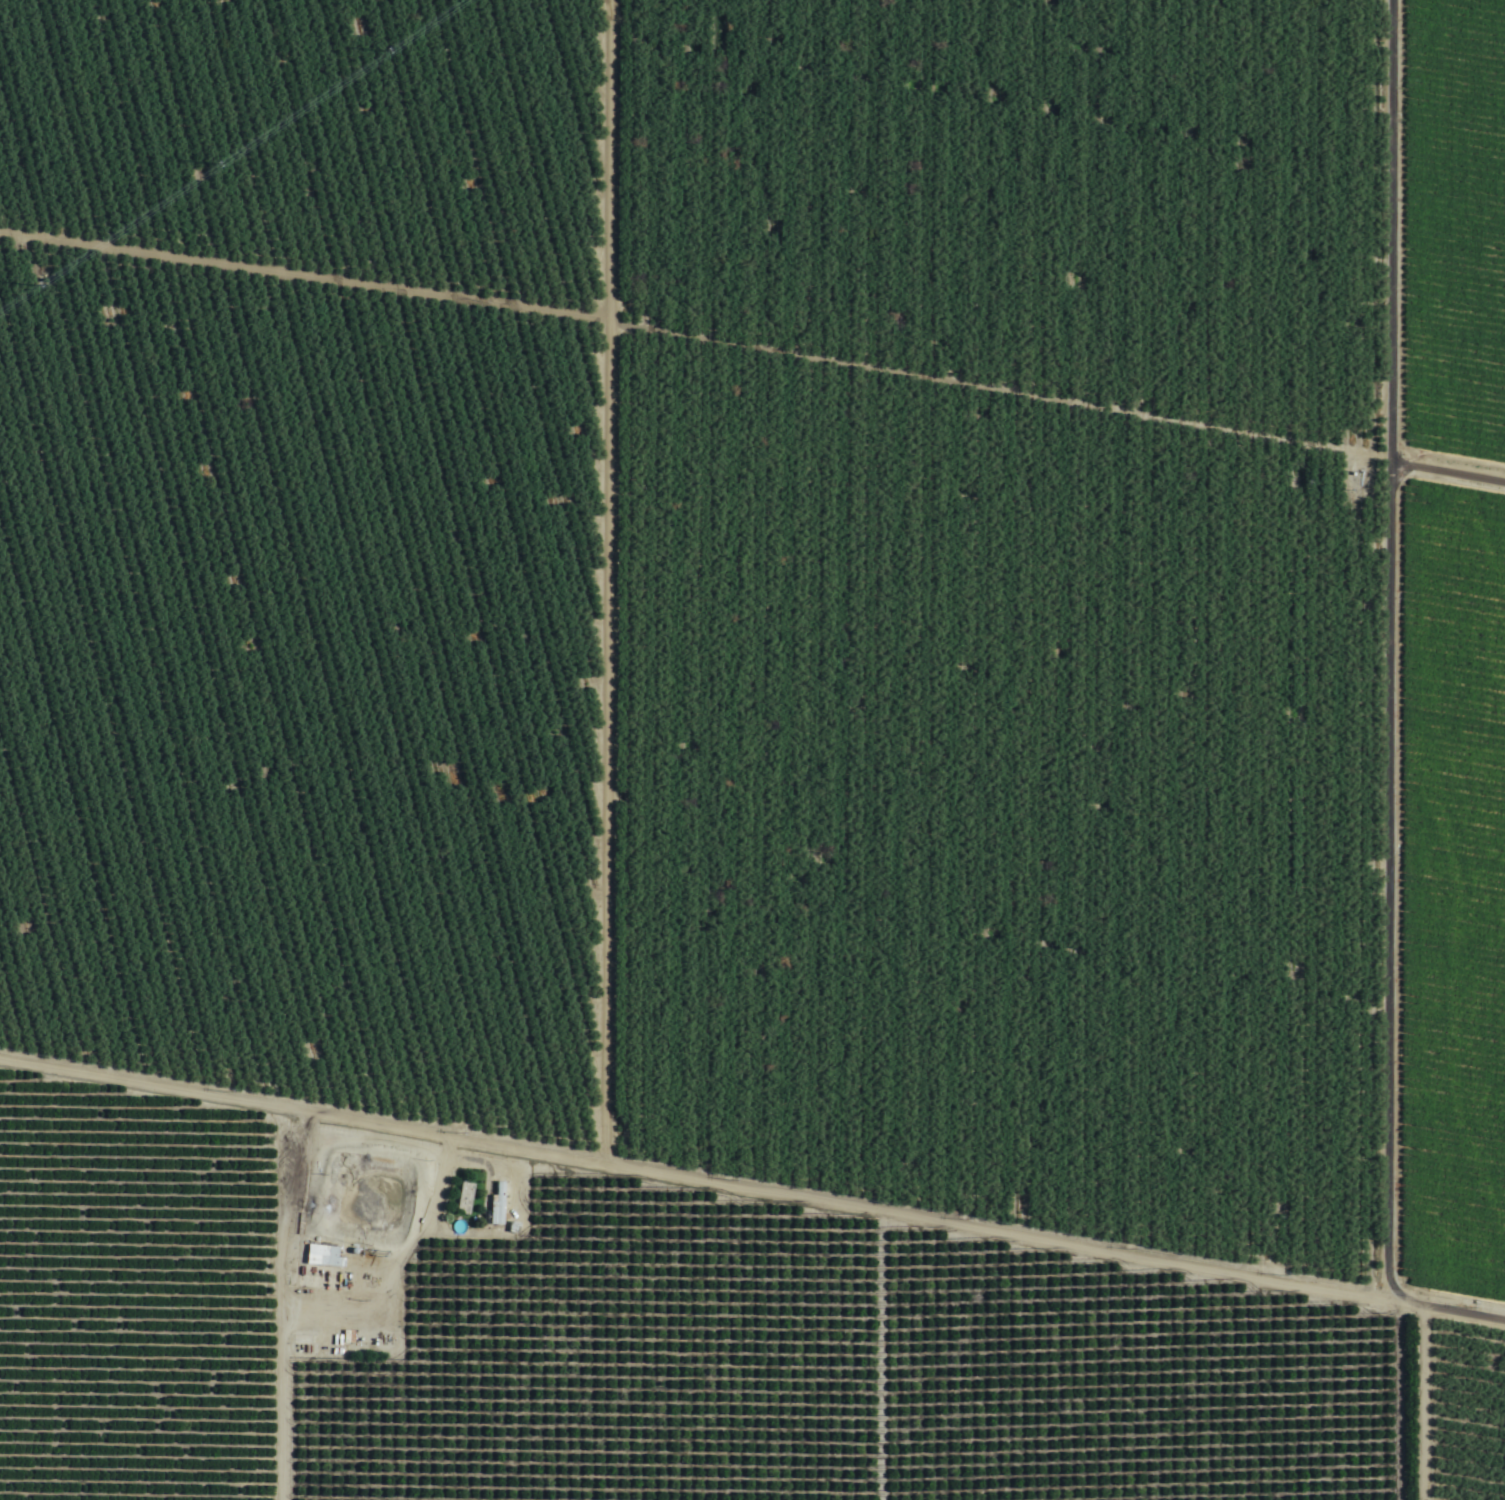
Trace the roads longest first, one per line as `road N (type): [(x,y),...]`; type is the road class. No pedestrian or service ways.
road 1 (residential): [(0,1077),(1282,1297),(1504,1351)]
road 2 (residential): [(1282,1297),(1315,0)]
road 3 (residential): [(1417,1499),(1417,1334)]

